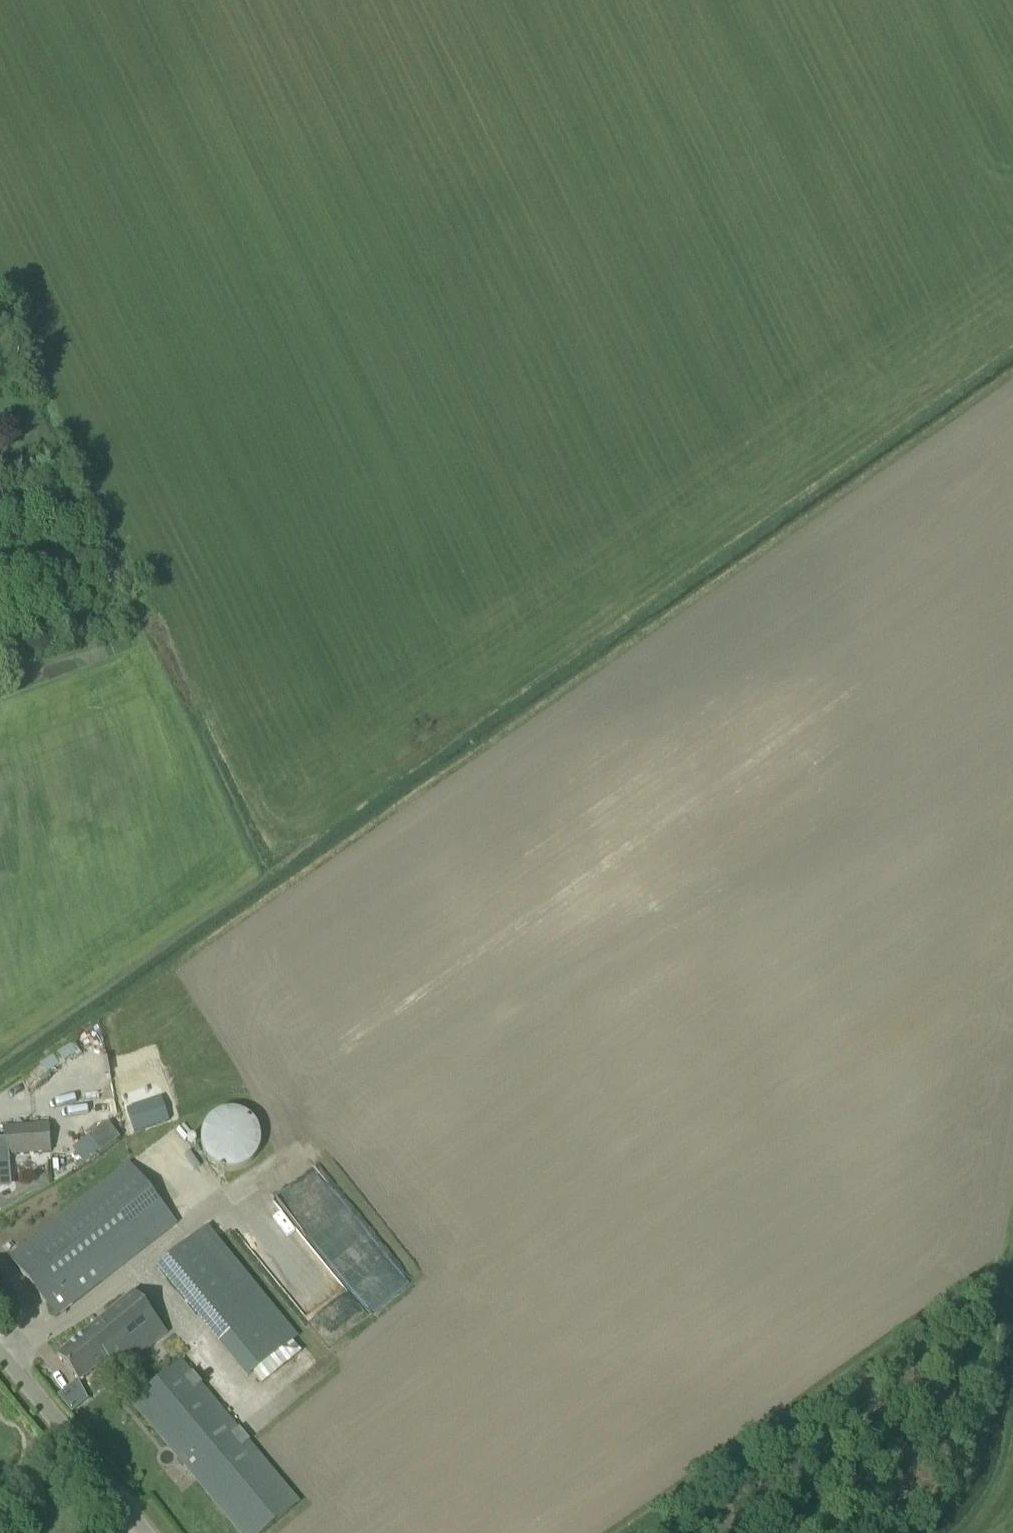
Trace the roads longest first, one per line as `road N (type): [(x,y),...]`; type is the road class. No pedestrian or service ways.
road 1 (unclassified): [(143,1532),(0,1352)]

